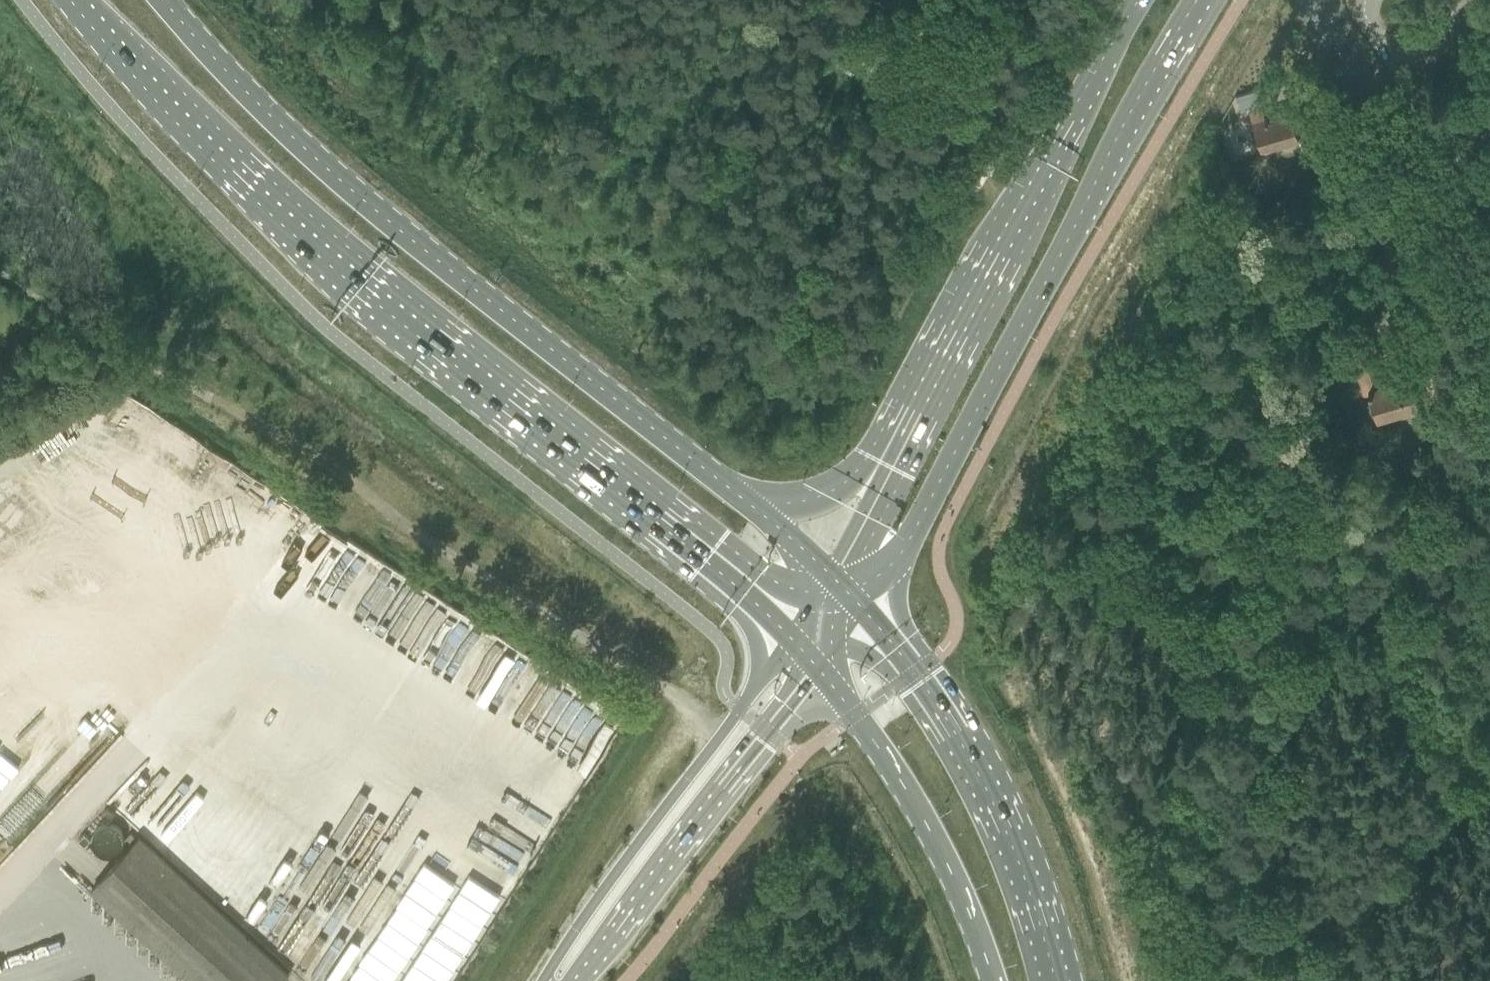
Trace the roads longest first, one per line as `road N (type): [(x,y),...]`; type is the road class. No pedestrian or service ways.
road 1 (primary): [(75,0),(260,200),(789,635)]
road 2 (primary): [(748,502),(316,156),(168,0)]
road 3 (secondary): [(860,606),(910,537),(1130,121),(1203,0)]
road 4 (secondary): [(1139,0),(886,464)]
road 5 (primary): [(1055,980),(1024,879),(985,789),(860,606)]
road 6 (tertiary): [(789,635),(576,925),(549,980)]
road 7 (tertiary): [(569,980),(819,667)]
road 8 (primary): [(819,667),(944,854),(989,980)]
road 9 (track): [(1296,980),(1489,796)]
road 10 (primary): [(886,464),(816,498),(748,502)]
road 11 (secondary): [(886,464),(830,573)]

